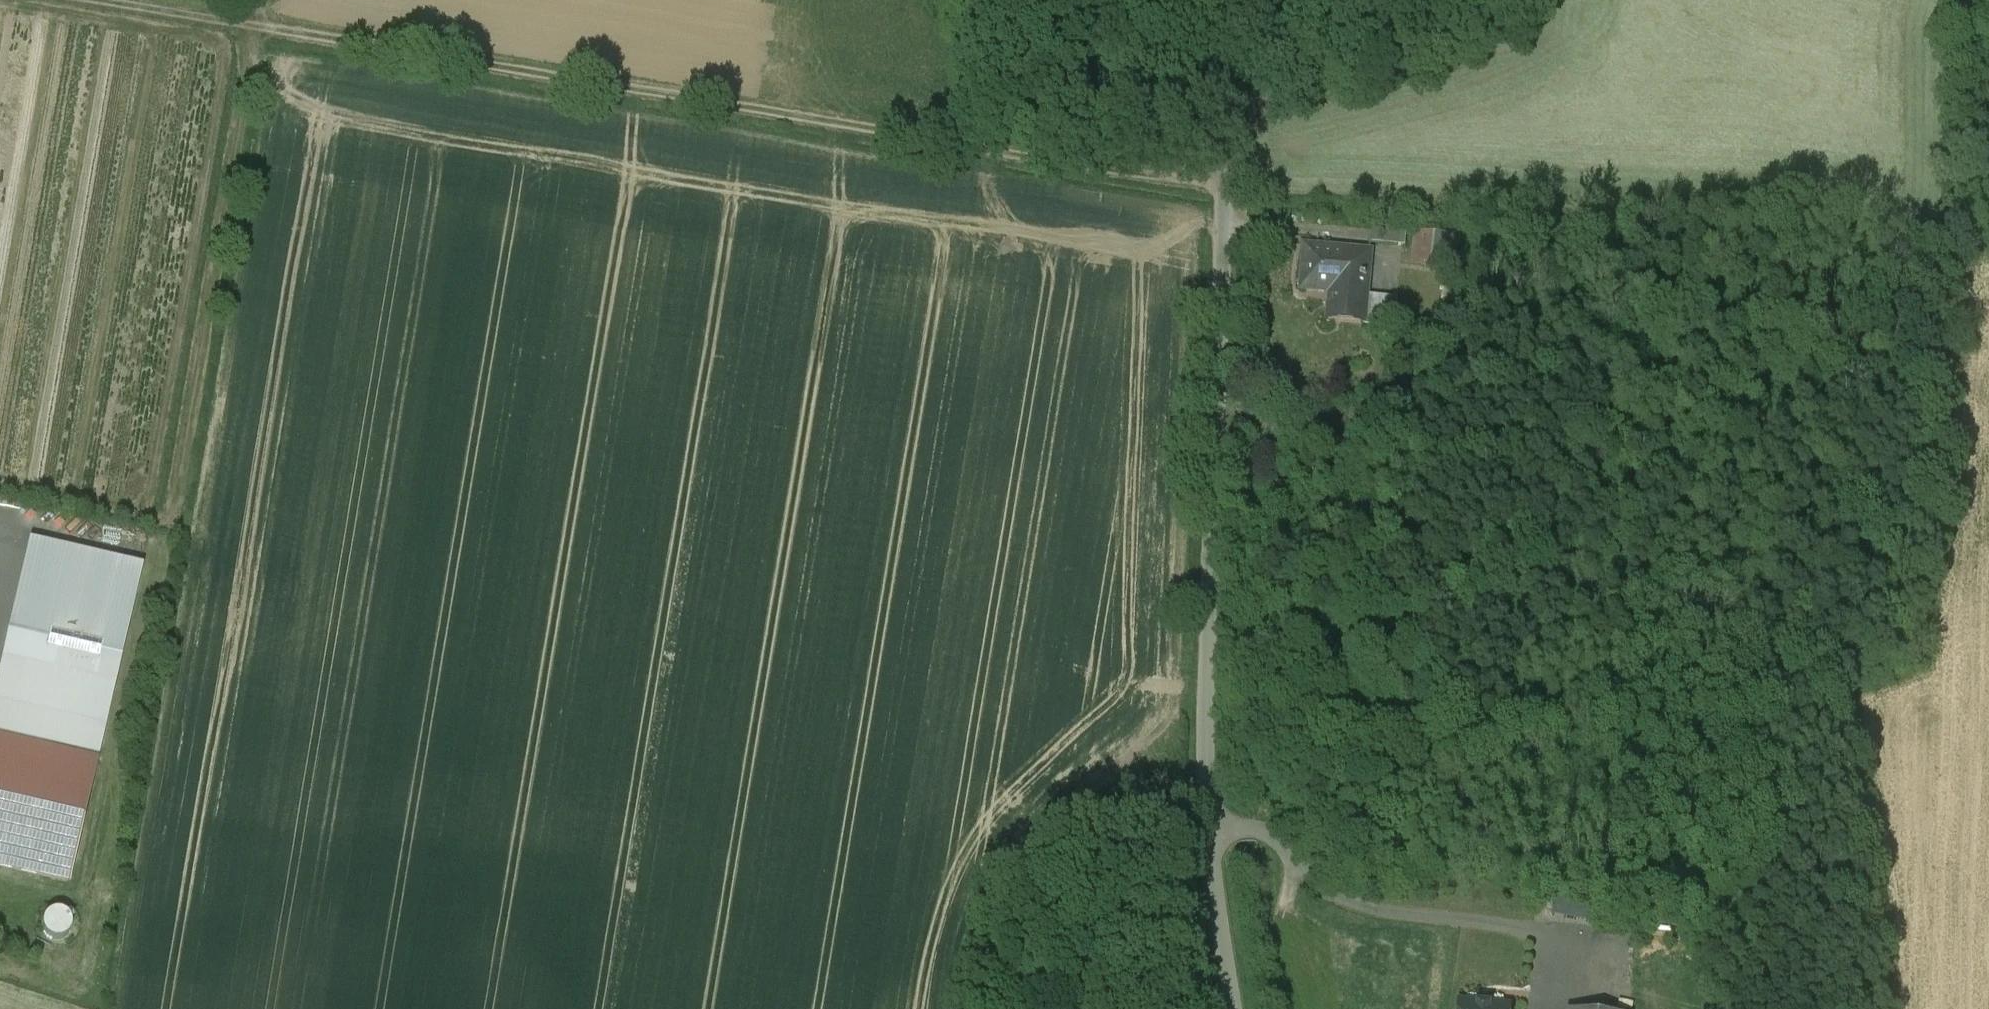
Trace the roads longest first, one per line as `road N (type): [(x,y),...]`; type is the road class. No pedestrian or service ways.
road 1 (track): [(130,0),(1226,188)]
road 2 (unclassified): [(1234,0),(1208,647),(1216,830),(1240,1008)]

